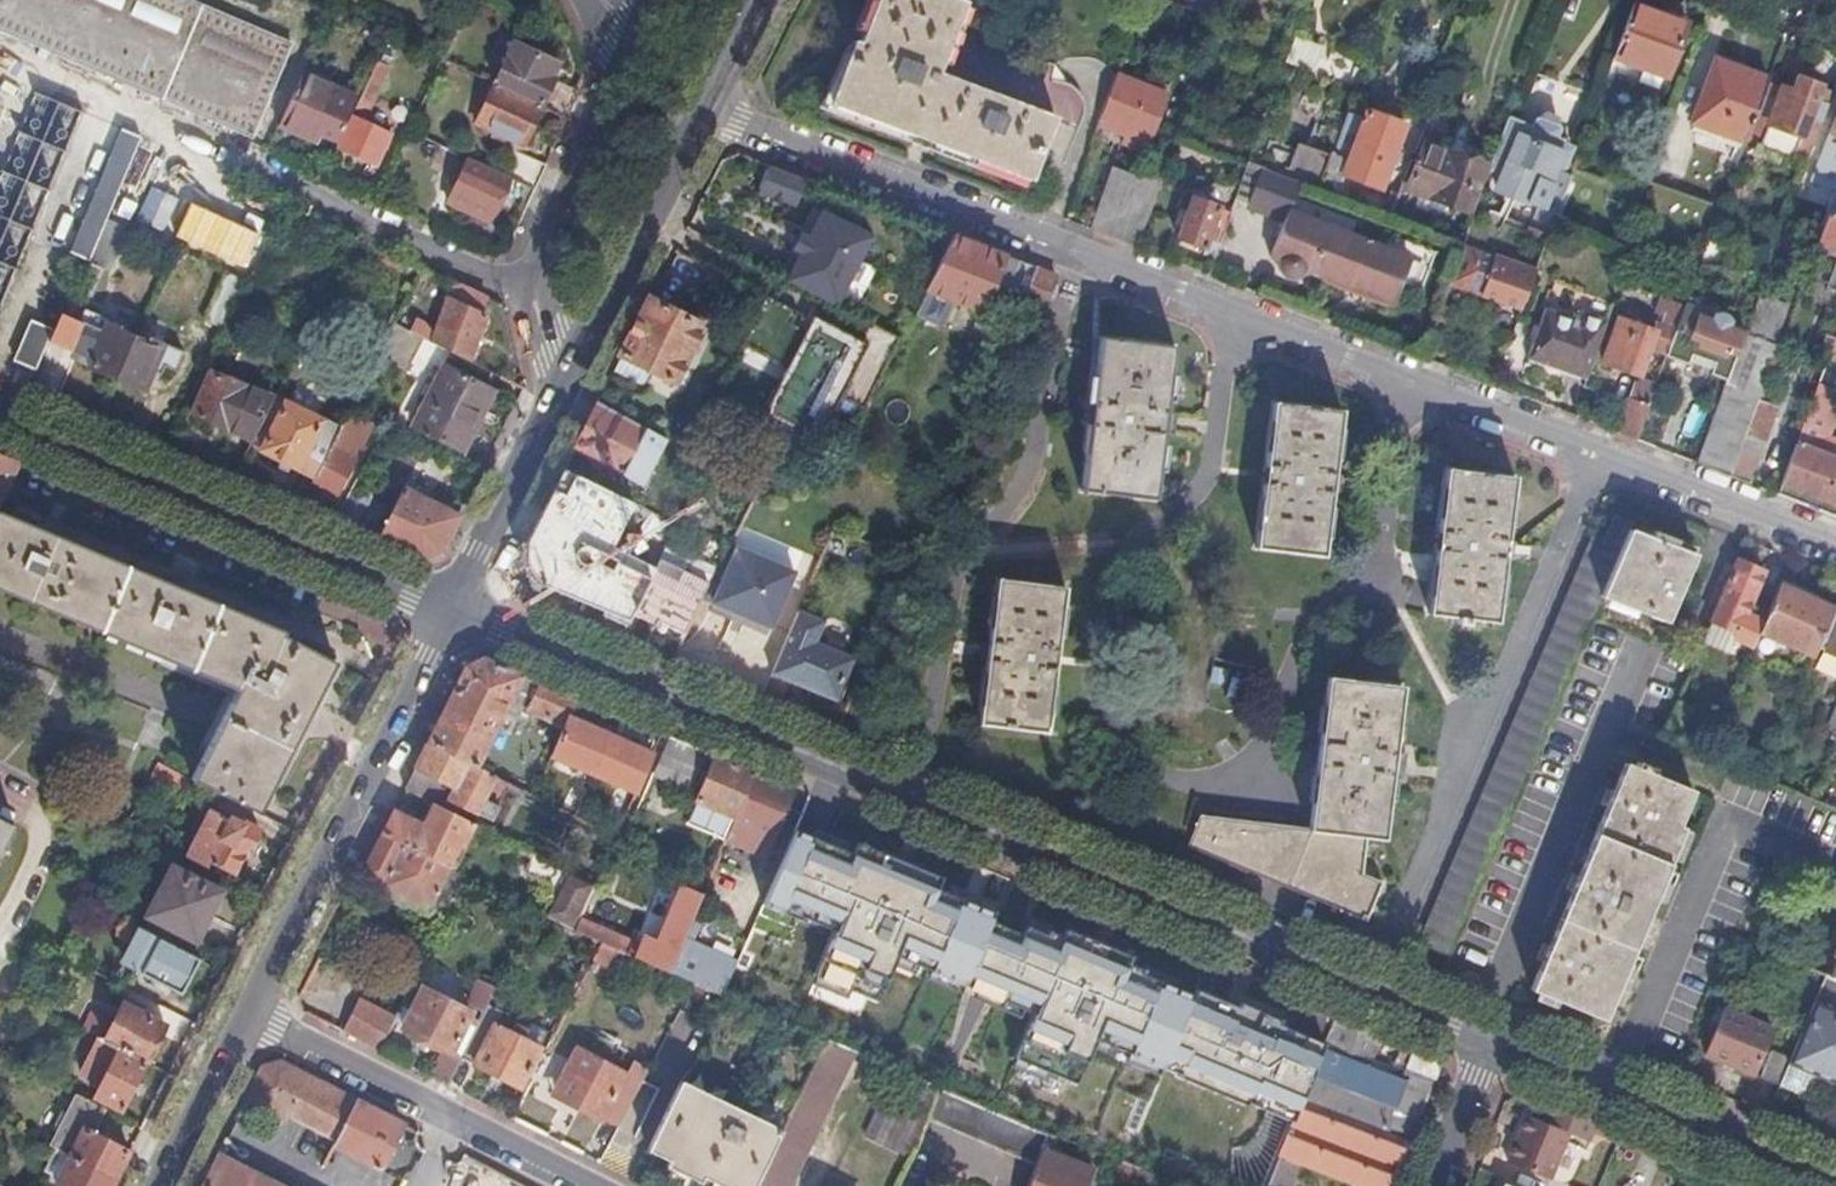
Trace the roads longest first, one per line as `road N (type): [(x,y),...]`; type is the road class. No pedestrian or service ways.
road 1 (residential): [(1835,546),(708,110)]
road 2 (tertiary): [(453,608),(1487,1040)]
road 3 (secondary): [(0,419),(453,608)]
road 4 (secondary): [(253,1013),(453,608)]
road 5 (residential): [(253,1013),(597,1185)]
road 6 (tertiary): [(1487,1040),(1835,1185)]
road 7 (residential): [(530,294),(243,162)]
road 8 (residential): [(530,294),(644,34)]
road 9 (secondary): [(453,608),(577,357)]
road 10 (secondary): [(577,357),(708,110)]
road 11 (secondary): [(162,1185),(253,1013)]
road 12 (residential): [(1432,1185),(1487,1040)]
road 13 (secondary): [(708,110),(766,0)]

